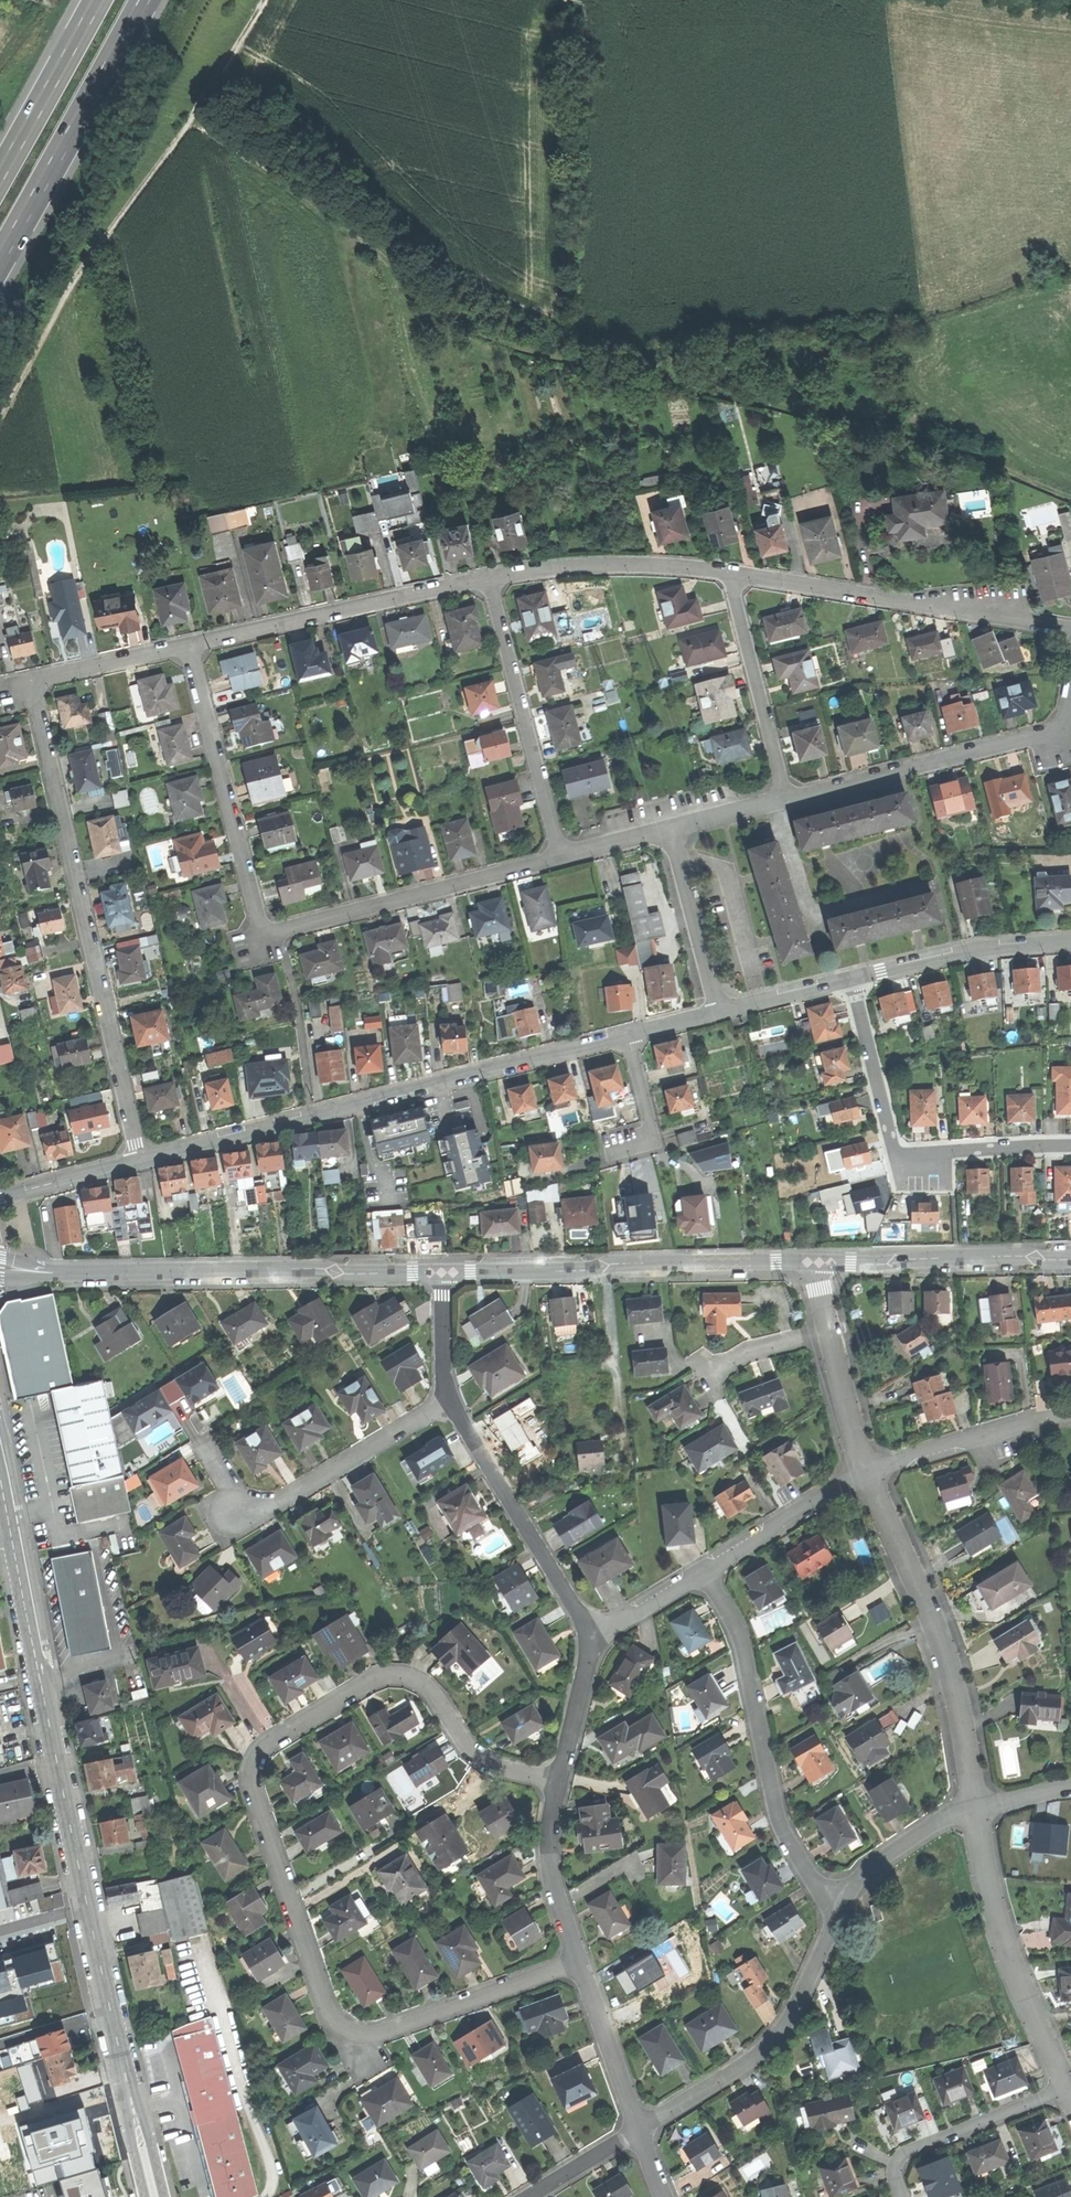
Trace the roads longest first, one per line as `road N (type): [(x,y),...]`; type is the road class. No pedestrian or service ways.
road 1 (residential): [(561,1781),(495,1765),(465,1747),(430,1690),(401,1676),(375,1680),(263,1749),(250,1790),(332,2022),(349,2036),(414,2023),(579,1963)]
road 2 (secondary): [(155,2196),(0,1466)]
road 3 (residential): [(139,1159),(34,694),(47,676),(189,644)]
road 4 (residential): [(189,644),(260,925),(277,937),(562,861)]
road 5 (tertiary): [(139,1159),(625,1036)]
road 6 (track): [(265,0),(213,90),(86,263),(0,413)]
road 7 (tertiary): [(443,1272),(57,1272)]
road 8 (tertiary): [(820,1263),(443,1272)]
road 9 (residential): [(701,1570),(735,1629),(786,1842),(838,1906)]
road 10 (residential): [(864,1473),(934,1626),(957,1698),(975,1809)]
road 11 (residential): [(852,978),(894,1145),(915,1154),(1070,1148)]
road 12 (residential): [(727,572),(1070,628)]
road 13 (residential): [(788,800),(1047,733),(1066,718),(1070,688)]
road 14 (residential): [(838,1906),(798,2002),(751,2059),(637,2129)]
road 15 (residential): [(444,1405),(248,1521),(208,1449)]
road 16 (residential): [(189,644),(488,578)]
road 17 (trunk): [(0,264),(145,0)]
road 18 (residential): [(975,1809),(1021,1983),(1069,2089)]
road 19 (residential): [(562,861),(488,578)]
road 20 (residential): [(444,1405),(460,1417),(591,1636)]
road 21 (tertiary): [(1070,1259),(820,1263)]
road 22 (residential): [(488,578),(570,567),(727,572)]
road 23 (residential): [(727,572),(788,800)]
road 24 (tertiary): [(852,978),(961,952),(1070,941)]
road 25 (residential): [(901,2196),(899,2163),(916,2147),(1069,2089)]
road 26 (residential): [(1070,1416),(864,1473)]
road 27 (trunk): [(96,0),(0,177)]
road 28 (residential): [(864,1473),(701,1570)]
road 29 (residential): [(561,1781),(550,1873),(579,1963)]
road 30 (residential): [(673,831),(719,1012)]
road 31 (residential): [(579,1963),(637,2129)]
road 32 (residential): [(975,1809),(933,1824),(868,1867),(838,1906)]
road 33 (track): [(908,0),(1070,31)]
road 34 (residential): [(591,1636),(561,1781)]
road 35 (residential): [(830,1331),(864,1473)]
road 36 (tertiary): [(0,1196),(139,1159)]
road 37 (residential): [(625,1036),(652,1140),(621,1147)]
road 38 (tertiary): [(719,1012),(852,978)]
road 39 (residential): [(443,1272),(444,1405)]
road 40 (residential): [(830,1331),(751,1349),(707,1374)]
road 41 (residential): [(637,2129),(526,2196)]
road 42 (residential): [(701,1570),(591,1636)]

